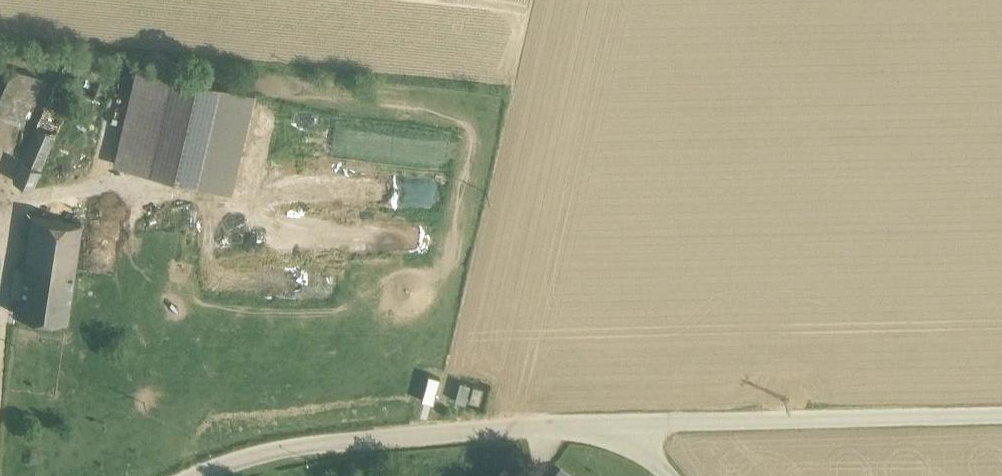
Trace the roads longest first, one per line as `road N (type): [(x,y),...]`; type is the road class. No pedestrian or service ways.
road 1 (unclassified): [(192,475),(275,448),(621,424)]
road 2 (unclassified): [(621,424),(1001,416)]

